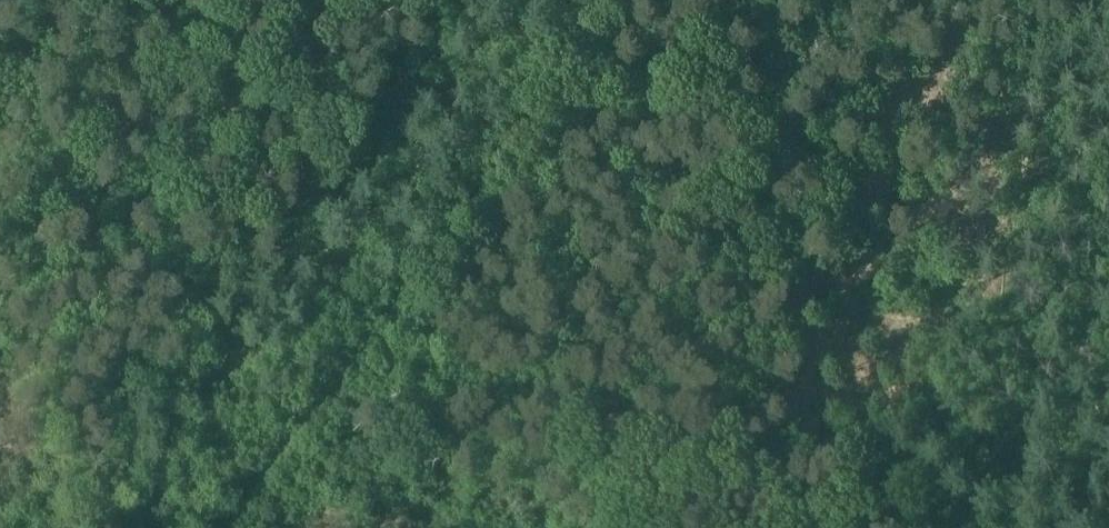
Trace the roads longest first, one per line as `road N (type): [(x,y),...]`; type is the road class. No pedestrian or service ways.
road 1 (track): [(1108,361),(1031,414),(905,521),(909,527)]

